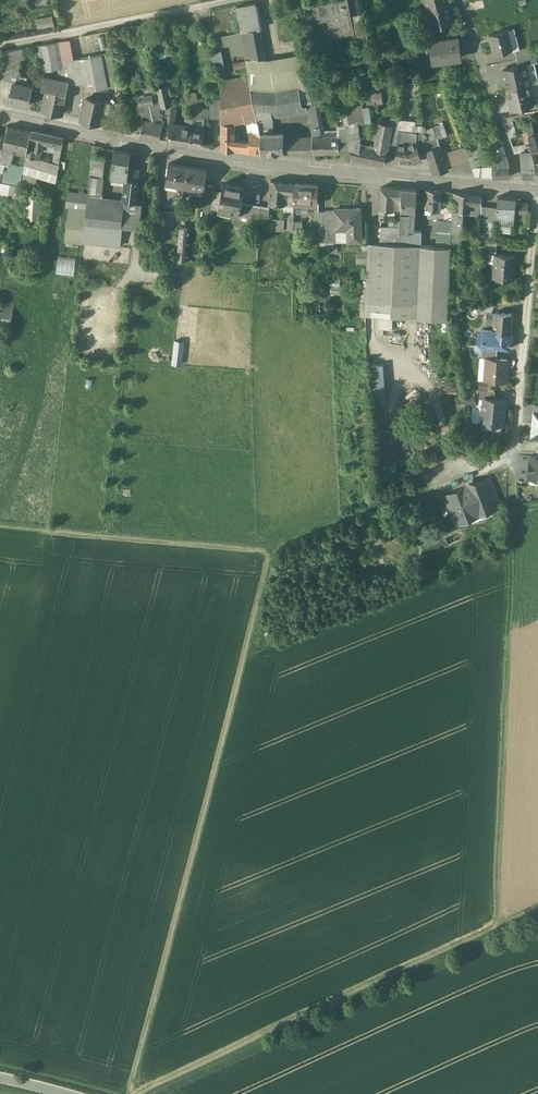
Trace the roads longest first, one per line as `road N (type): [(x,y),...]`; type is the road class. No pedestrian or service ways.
road 1 (track): [(134,1093),(275,542)]
road 2 (tertiary): [(0,114),(236,165),(514,190)]
road 3 (track): [(0,524),(260,544),(425,483)]
road 4 (track): [(512,501),(494,929)]
road 5 (track): [(143,1093),(494,929)]
road 6 (residential): [(537,194),(514,447),(425,483)]
road 7 (residential): [(465,0),(516,167),(514,190)]

